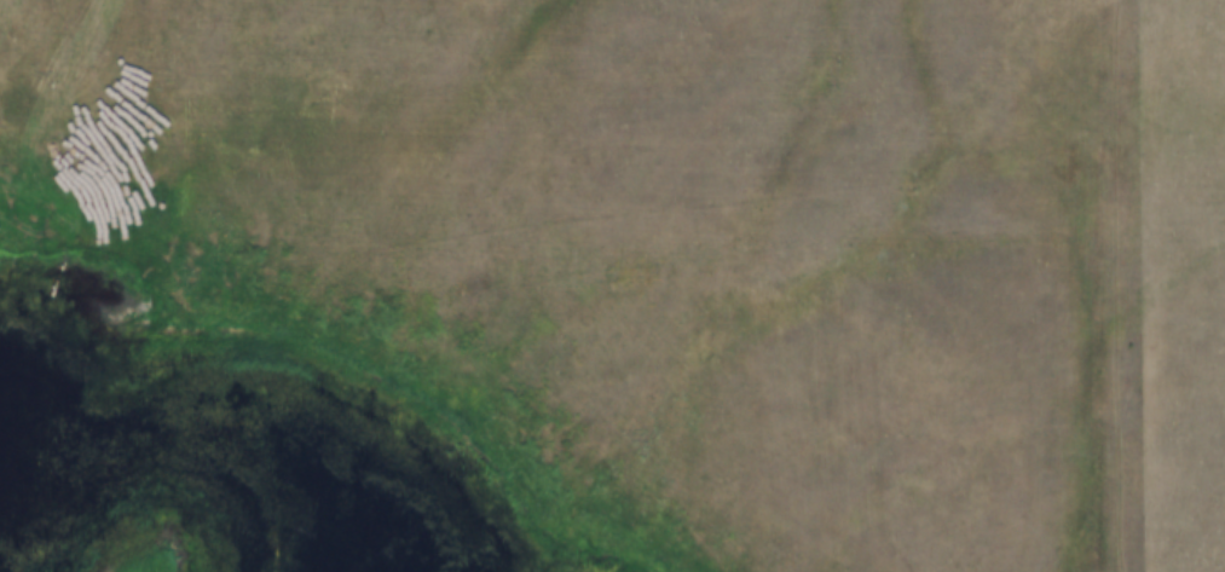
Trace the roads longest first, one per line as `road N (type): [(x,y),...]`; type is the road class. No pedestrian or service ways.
road 1 (track): [(181,307),(157,239),(116,172),(0,36)]

